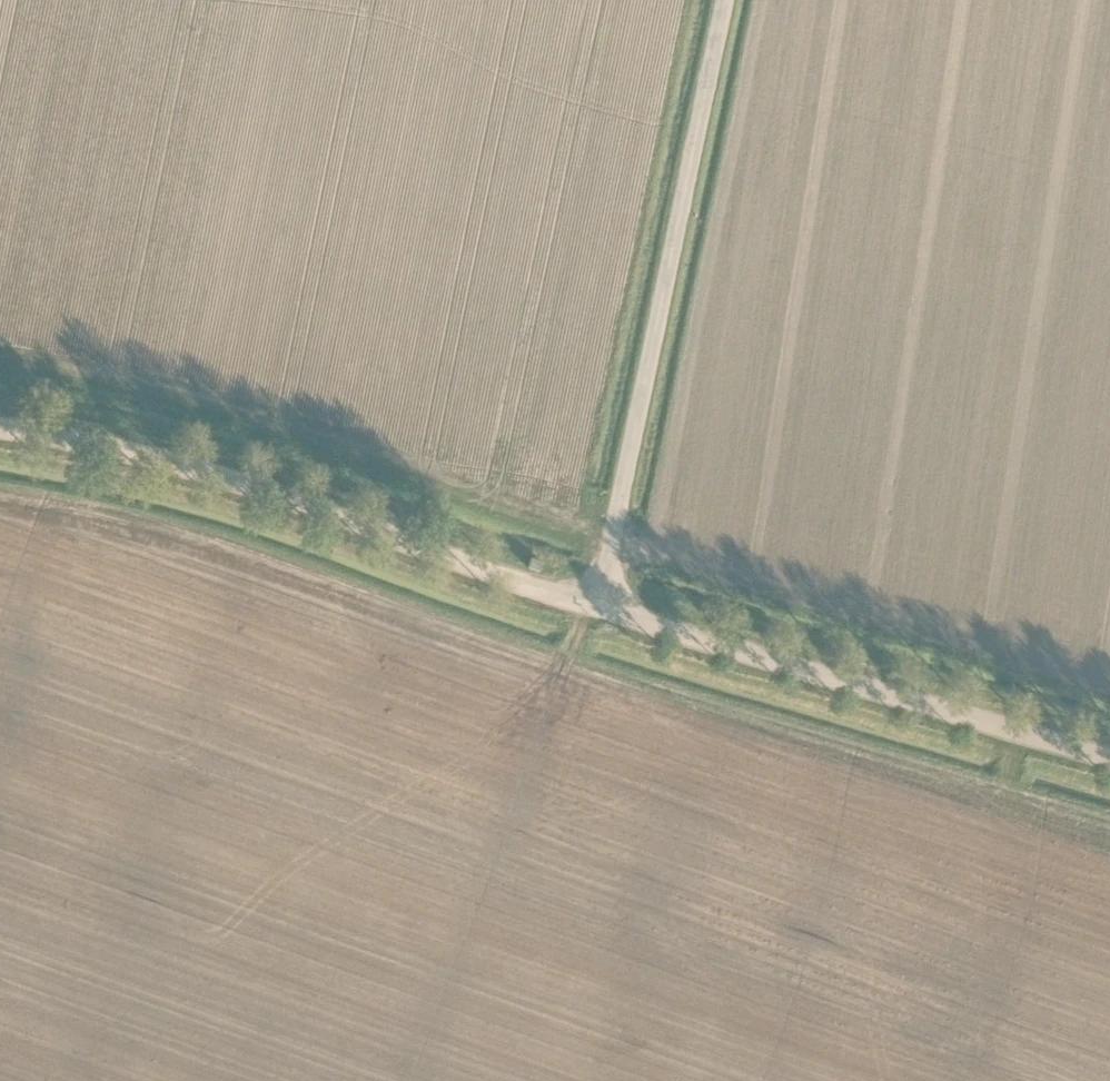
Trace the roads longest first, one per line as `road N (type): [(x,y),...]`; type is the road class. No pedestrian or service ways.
road 1 (tertiary): [(0,429),(207,472),(607,598)]
road 2 (unclassified): [(607,598),(729,0)]
road 3 (tertiary): [(1109,754),(607,598)]

